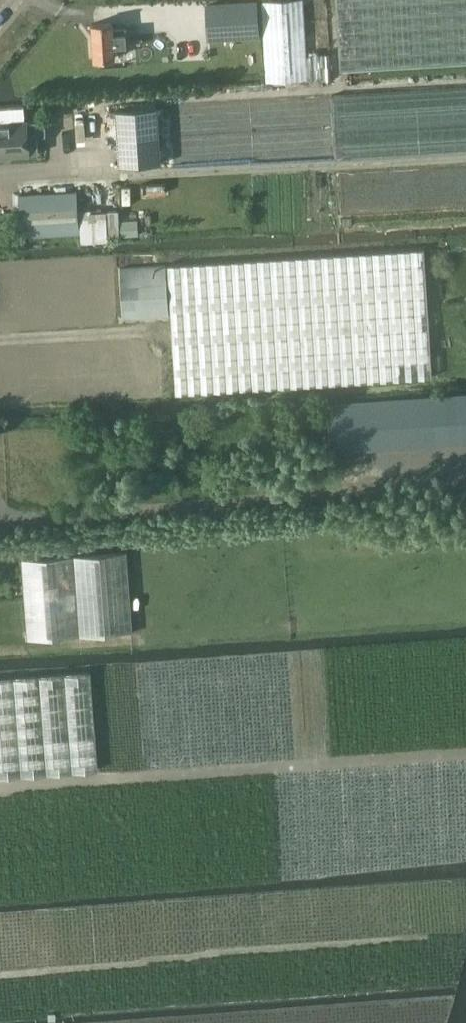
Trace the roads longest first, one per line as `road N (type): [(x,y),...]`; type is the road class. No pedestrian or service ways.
road 1 (track): [(0,786),(465,753)]
road 2 (track): [(0,975),(426,939)]

